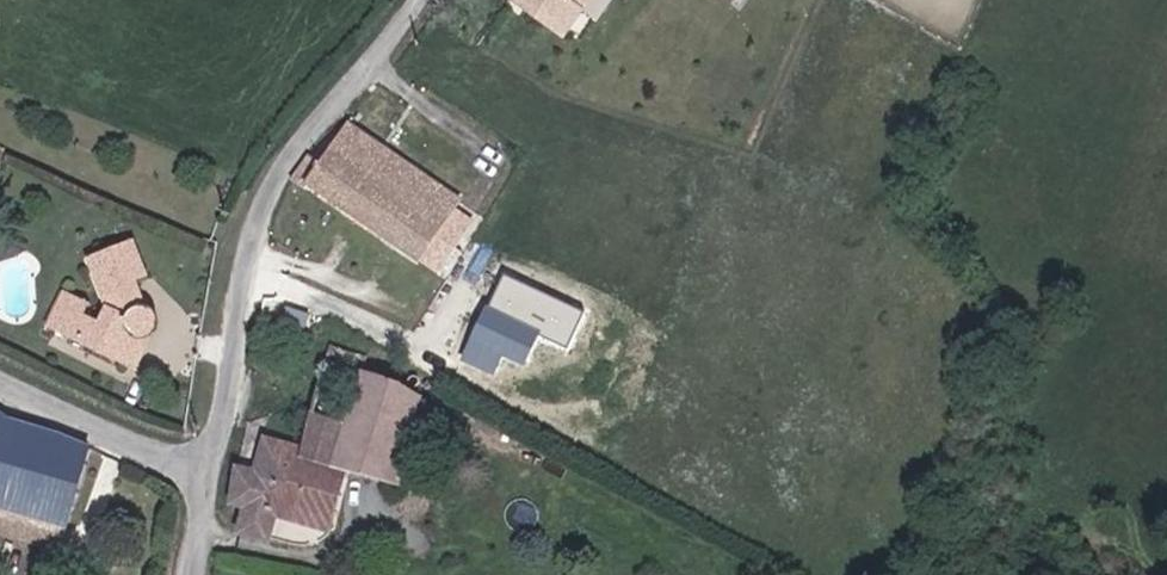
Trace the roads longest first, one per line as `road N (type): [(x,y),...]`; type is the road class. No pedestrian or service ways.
road 1 (unclassified): [(414,0),(268,178),(250,231),(206,471)]
road 2 (unclassified): [(206,471),(0,383)]

